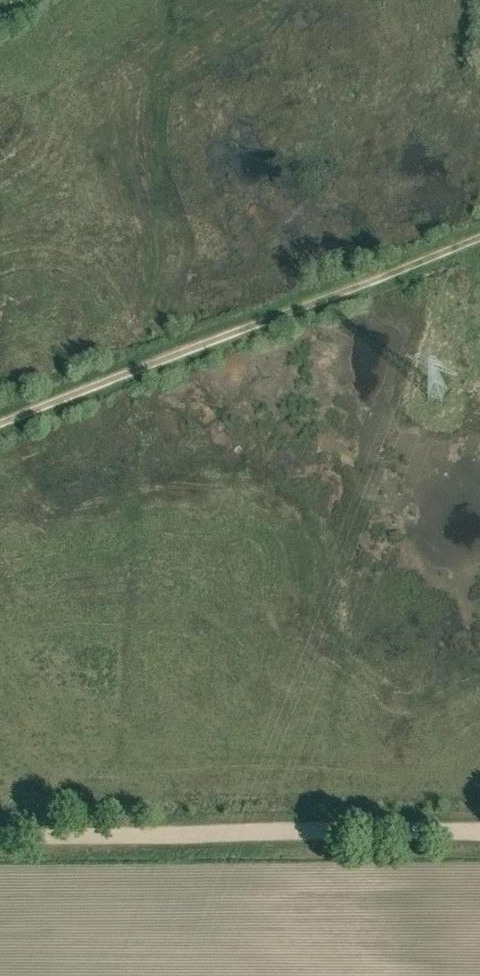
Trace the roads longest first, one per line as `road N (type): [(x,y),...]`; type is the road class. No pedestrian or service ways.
road 1 (track): [(0,425),(479,238)]
road 2 (track): [(0,838),(479,832)]

